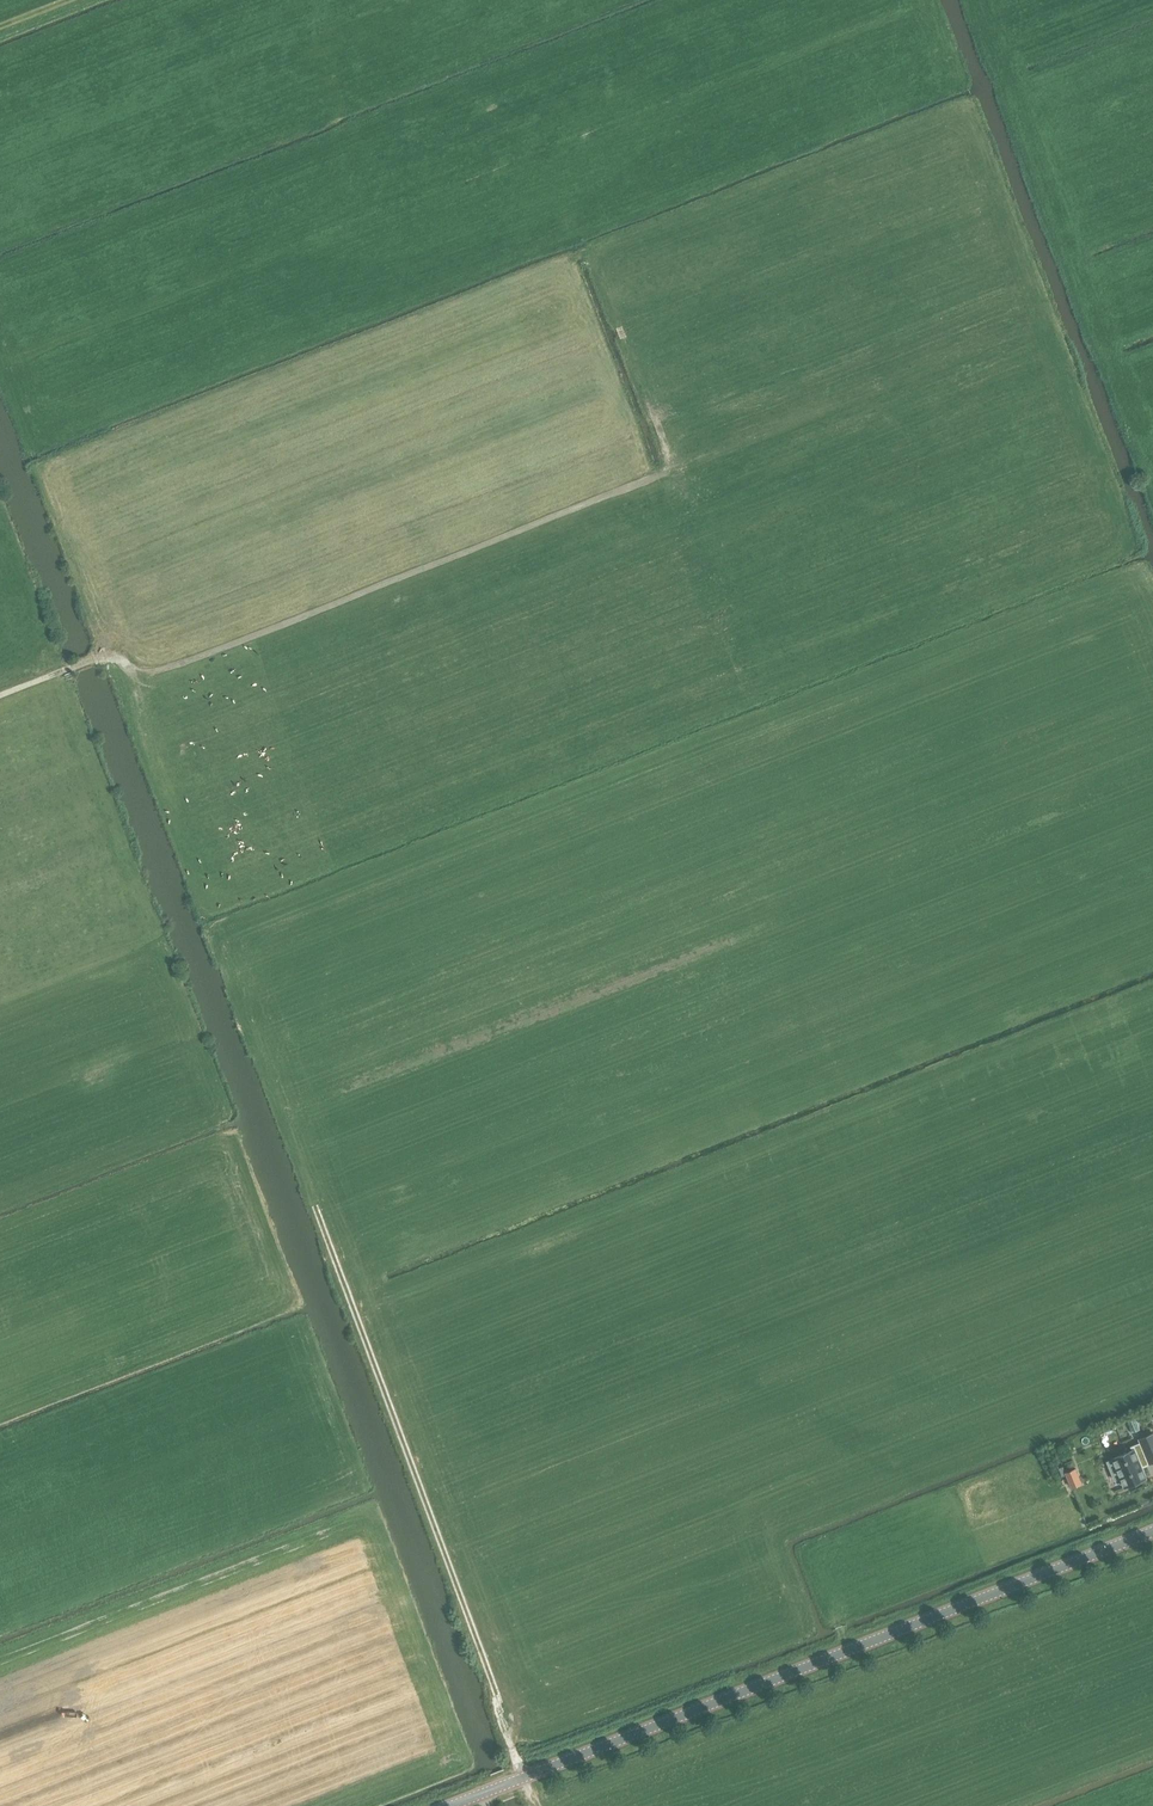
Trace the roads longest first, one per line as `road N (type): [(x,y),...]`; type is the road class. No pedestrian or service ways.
road 1 (tertiary): [(448,1805),(1152,1531)]
road 2 (track): [(538,1805),(315,1206)]

